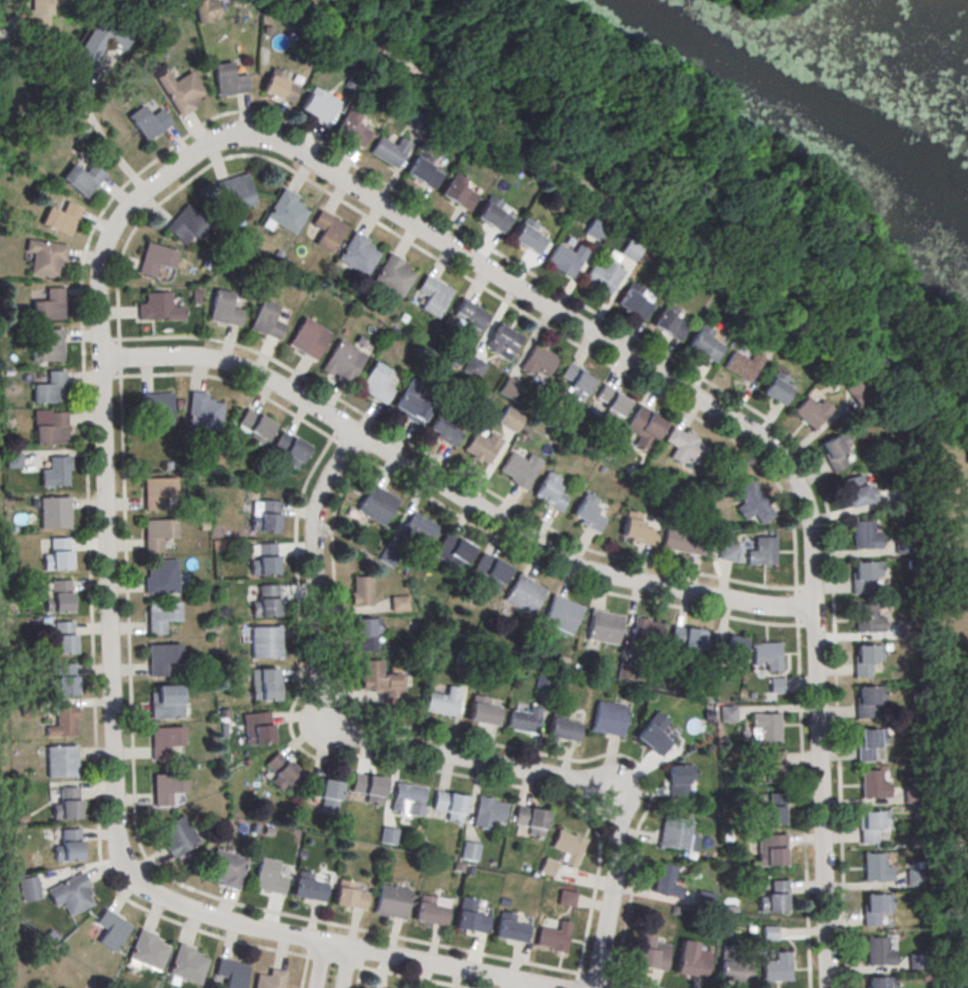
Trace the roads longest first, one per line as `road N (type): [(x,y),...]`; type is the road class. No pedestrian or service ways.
road 1 (residential): [(828,987),(812,535),(802,490),(775,452),(740,422),(269,140),(240,134),(209,143),(113,228)]
road 2 (residential): [(556,987),(228,923),(162,900),(128,874),(115,832),(97,287),(113,228)]
road 3 (track): [(967,412),(554,166),(308,0)]
road 4 (residential): [(815,606),(750,604),(580,567),(246,370),(182,357),(99,359)]
road 5 (residential): [(595,987),(617,871),(616,842),(597,802),(551,773),(369,739),(335,719),(321,694),(313,520),(323,485),(356,433)]

